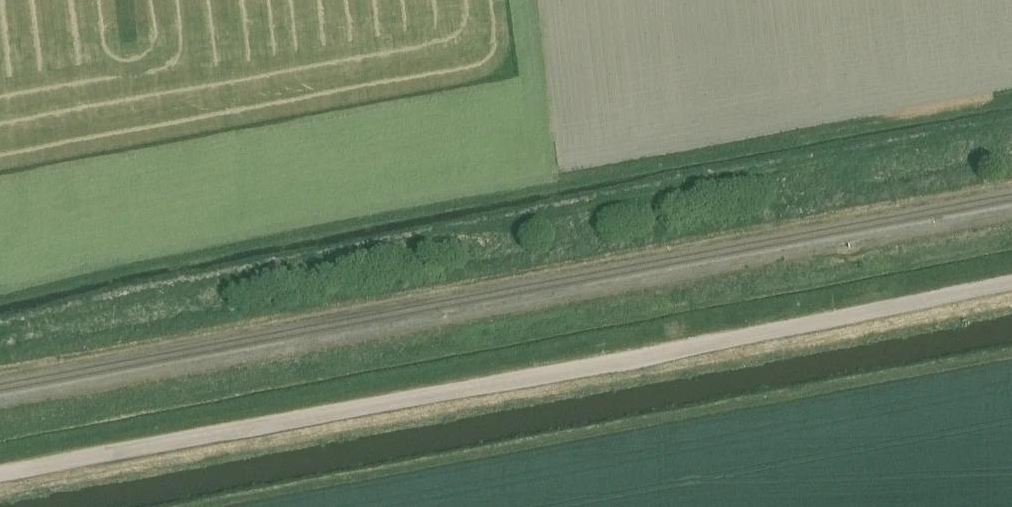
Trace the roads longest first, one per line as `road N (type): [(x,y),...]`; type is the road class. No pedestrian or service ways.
road 1 (track): [(0,479),(1011,284)]

